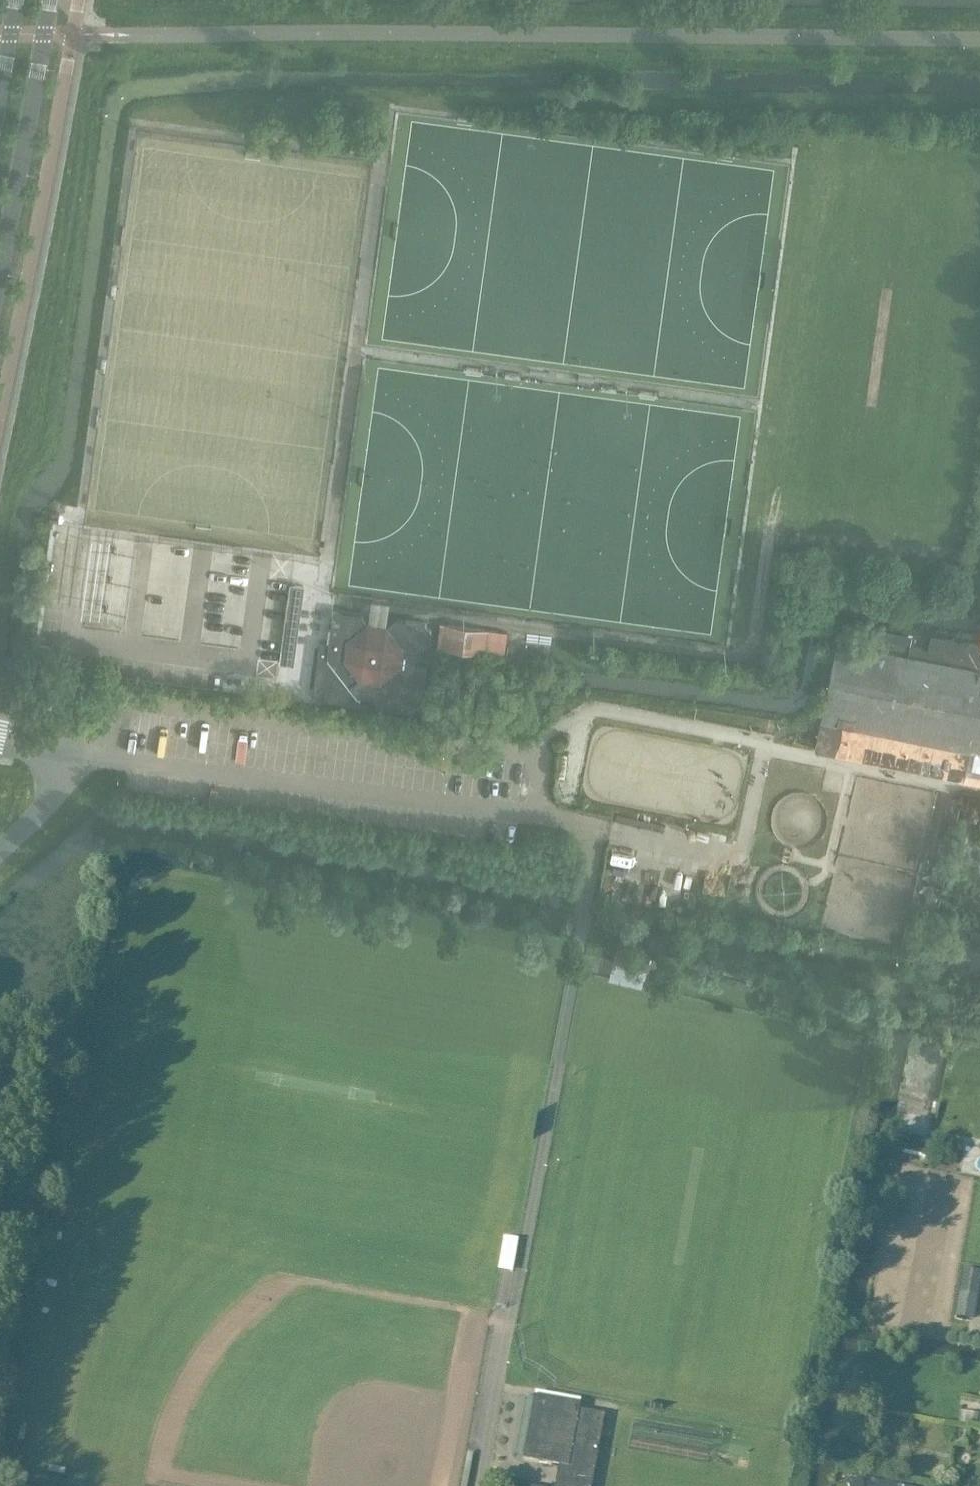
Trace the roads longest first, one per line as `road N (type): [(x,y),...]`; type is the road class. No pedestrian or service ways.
road 1 (unclassified): [(586,909),(594,827),(57,749)]
road 2 (secondary): [(0,258),(48,0)]
road 3 (unclassified): [(0,855),(48,808),(57,749)]

